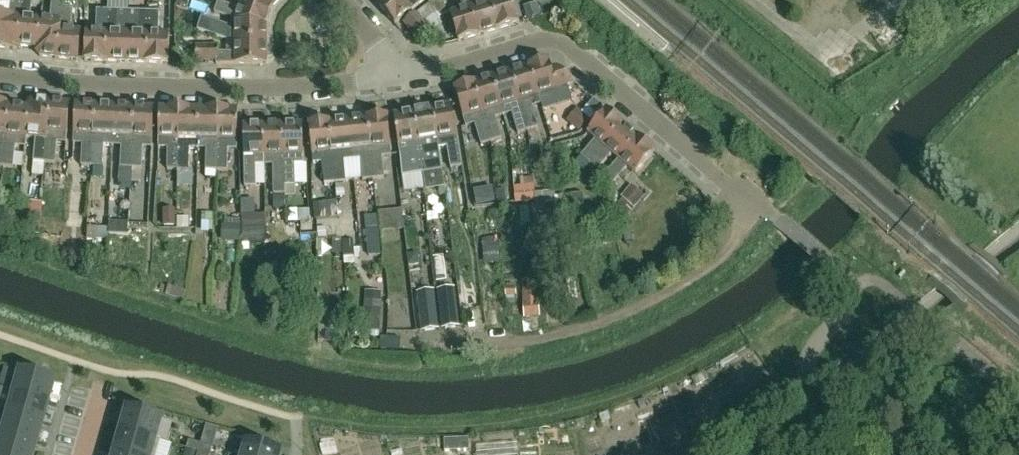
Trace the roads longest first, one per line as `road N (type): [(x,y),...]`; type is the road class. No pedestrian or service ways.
road 1 (residential): [(767,209),(754,208),(556,40),(388,76)]
road 2 (track): [(767,209),(700,278),(642,311),(540,340),(417,349)]
road 3 (residential): [(388,76),(276,88),(0,76)]

